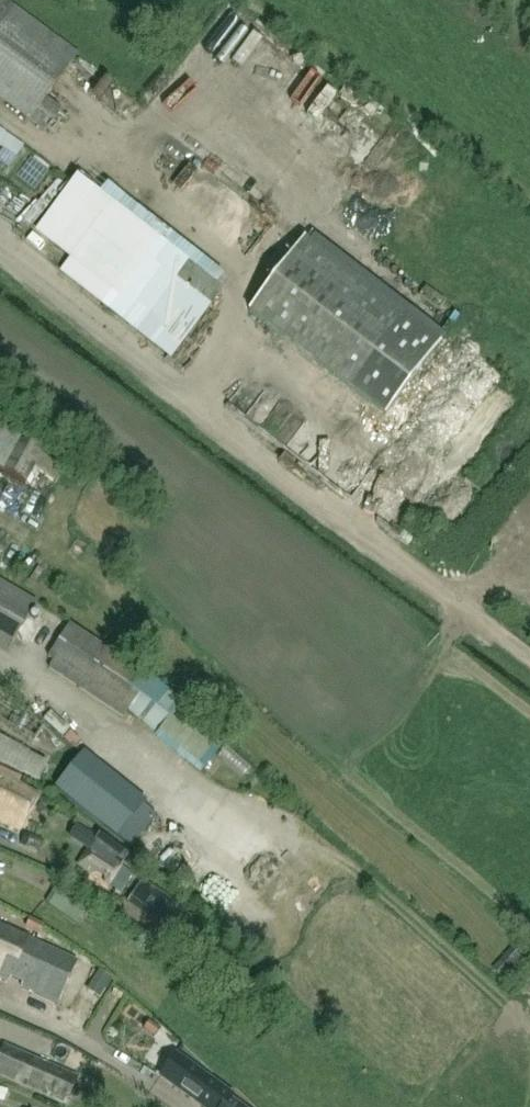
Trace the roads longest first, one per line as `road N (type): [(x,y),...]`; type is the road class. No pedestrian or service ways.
road 1 (unclassified): [(529,656),(0,262)]

